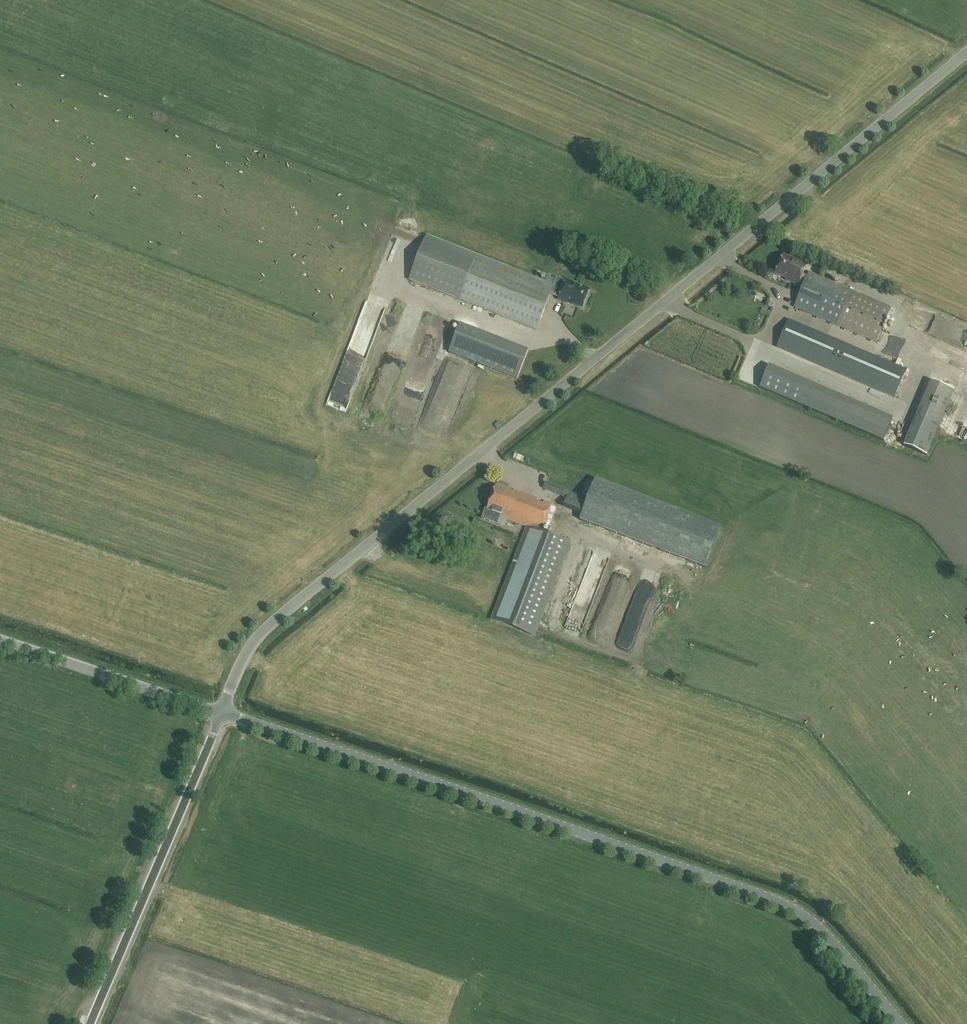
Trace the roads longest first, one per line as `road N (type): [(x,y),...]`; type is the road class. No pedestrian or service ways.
road 1 (unclassified): [(222,713),(258,635),(966,50)]
road 2 (unclassified): [(902,1023),(827,934),(786,903),(222,713)]
road 3 (unclassified): [(89,1023),(222,713)]
road 4 (unclassified): [(222,713),(0,638)]

